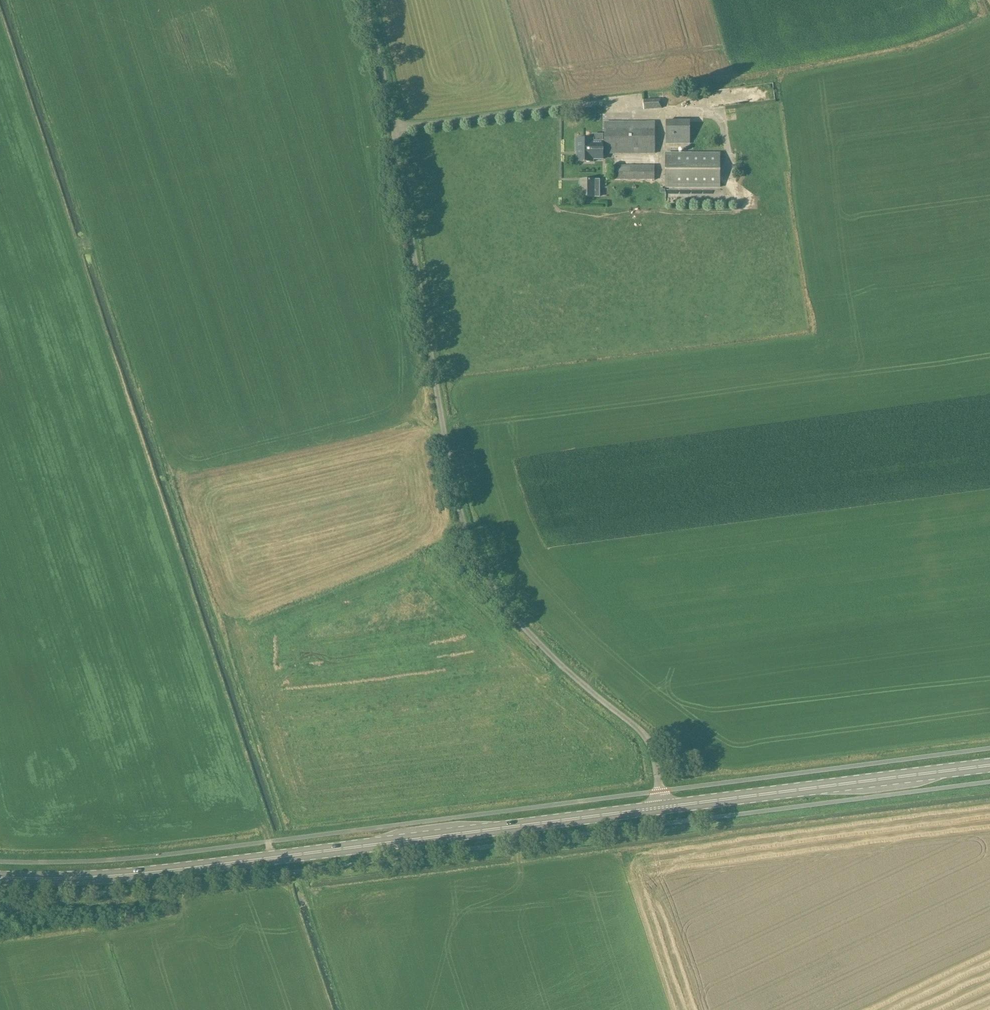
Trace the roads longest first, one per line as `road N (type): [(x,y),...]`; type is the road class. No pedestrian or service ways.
road 1 (unclassified): [(663,806),(644,734),(522,625),(468,537),(395,127),(364,0)]
road 2 (primary): [(663,806),(137,875),(0,878)]
road 3 (primary): [(989,765),(663,806)]

